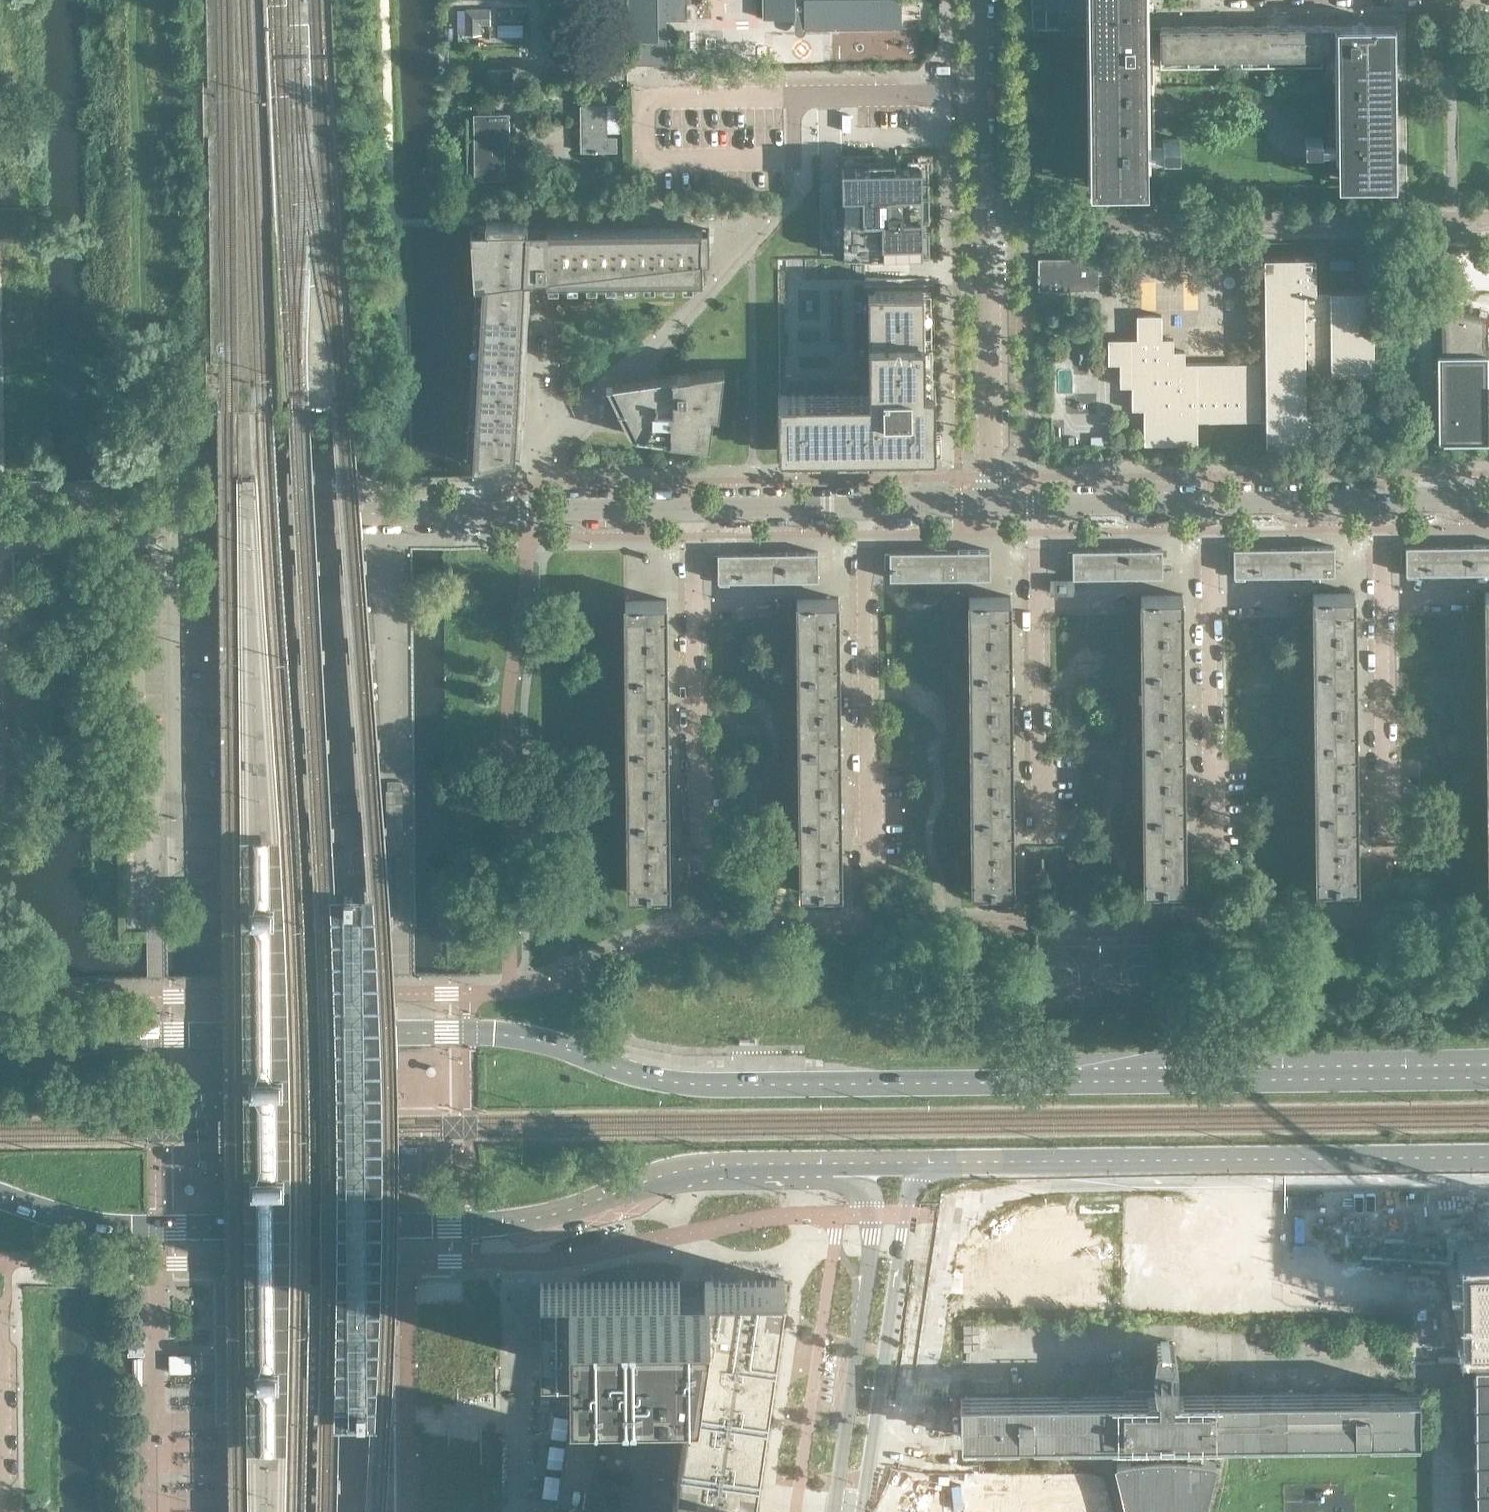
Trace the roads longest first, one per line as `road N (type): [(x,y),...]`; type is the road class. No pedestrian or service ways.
road 1 (secondary): [(1488,1076),(691,1087),(496,1034),(447,1033),(135,1035),(0,1065)]
road 2 (secondary): [(0,1195),(110,1225),(450,1229),(572,1211),(693,1171),(837,1168)]
road 3 (tertiary): [(22,517),(690,509)]
road 4 (secondary): [(925,1162),(1488,1157)]
road 5 (residential): [(988,227),(1488,223)]
road 6 (tertiary): [(837,1168),(864,1193),(872,1235),(833,1511)]
road 7 (tertiary): [(862,1511),(901,1234),(925,1162)]
road 8 (residential): [(871,862),(866,508)]
road 9 (residential): [(1384,843),(1382,503)]
road 10 (residential): [(1212,844),(1207,505)]
road 11 (residential): [(1039,830),(1038,506)]
road 12 (residential): [(696,831),(690,509)]
road 13 (unclassified): [(991,507),(988,227)]
road 14 (unclassified): [(988,227),(986,0)]
road 15 (residential): [(3,1307),(0,1484)]
road 16 (tertiary): [(690,509),(866,508)]
road 17 (tertiary): [(1207,505),(1382,503)]
road 18 (tertiary): [(1038,506),(1207,505)]
road 19 (tertiary): [(866,508),(991,507)]

